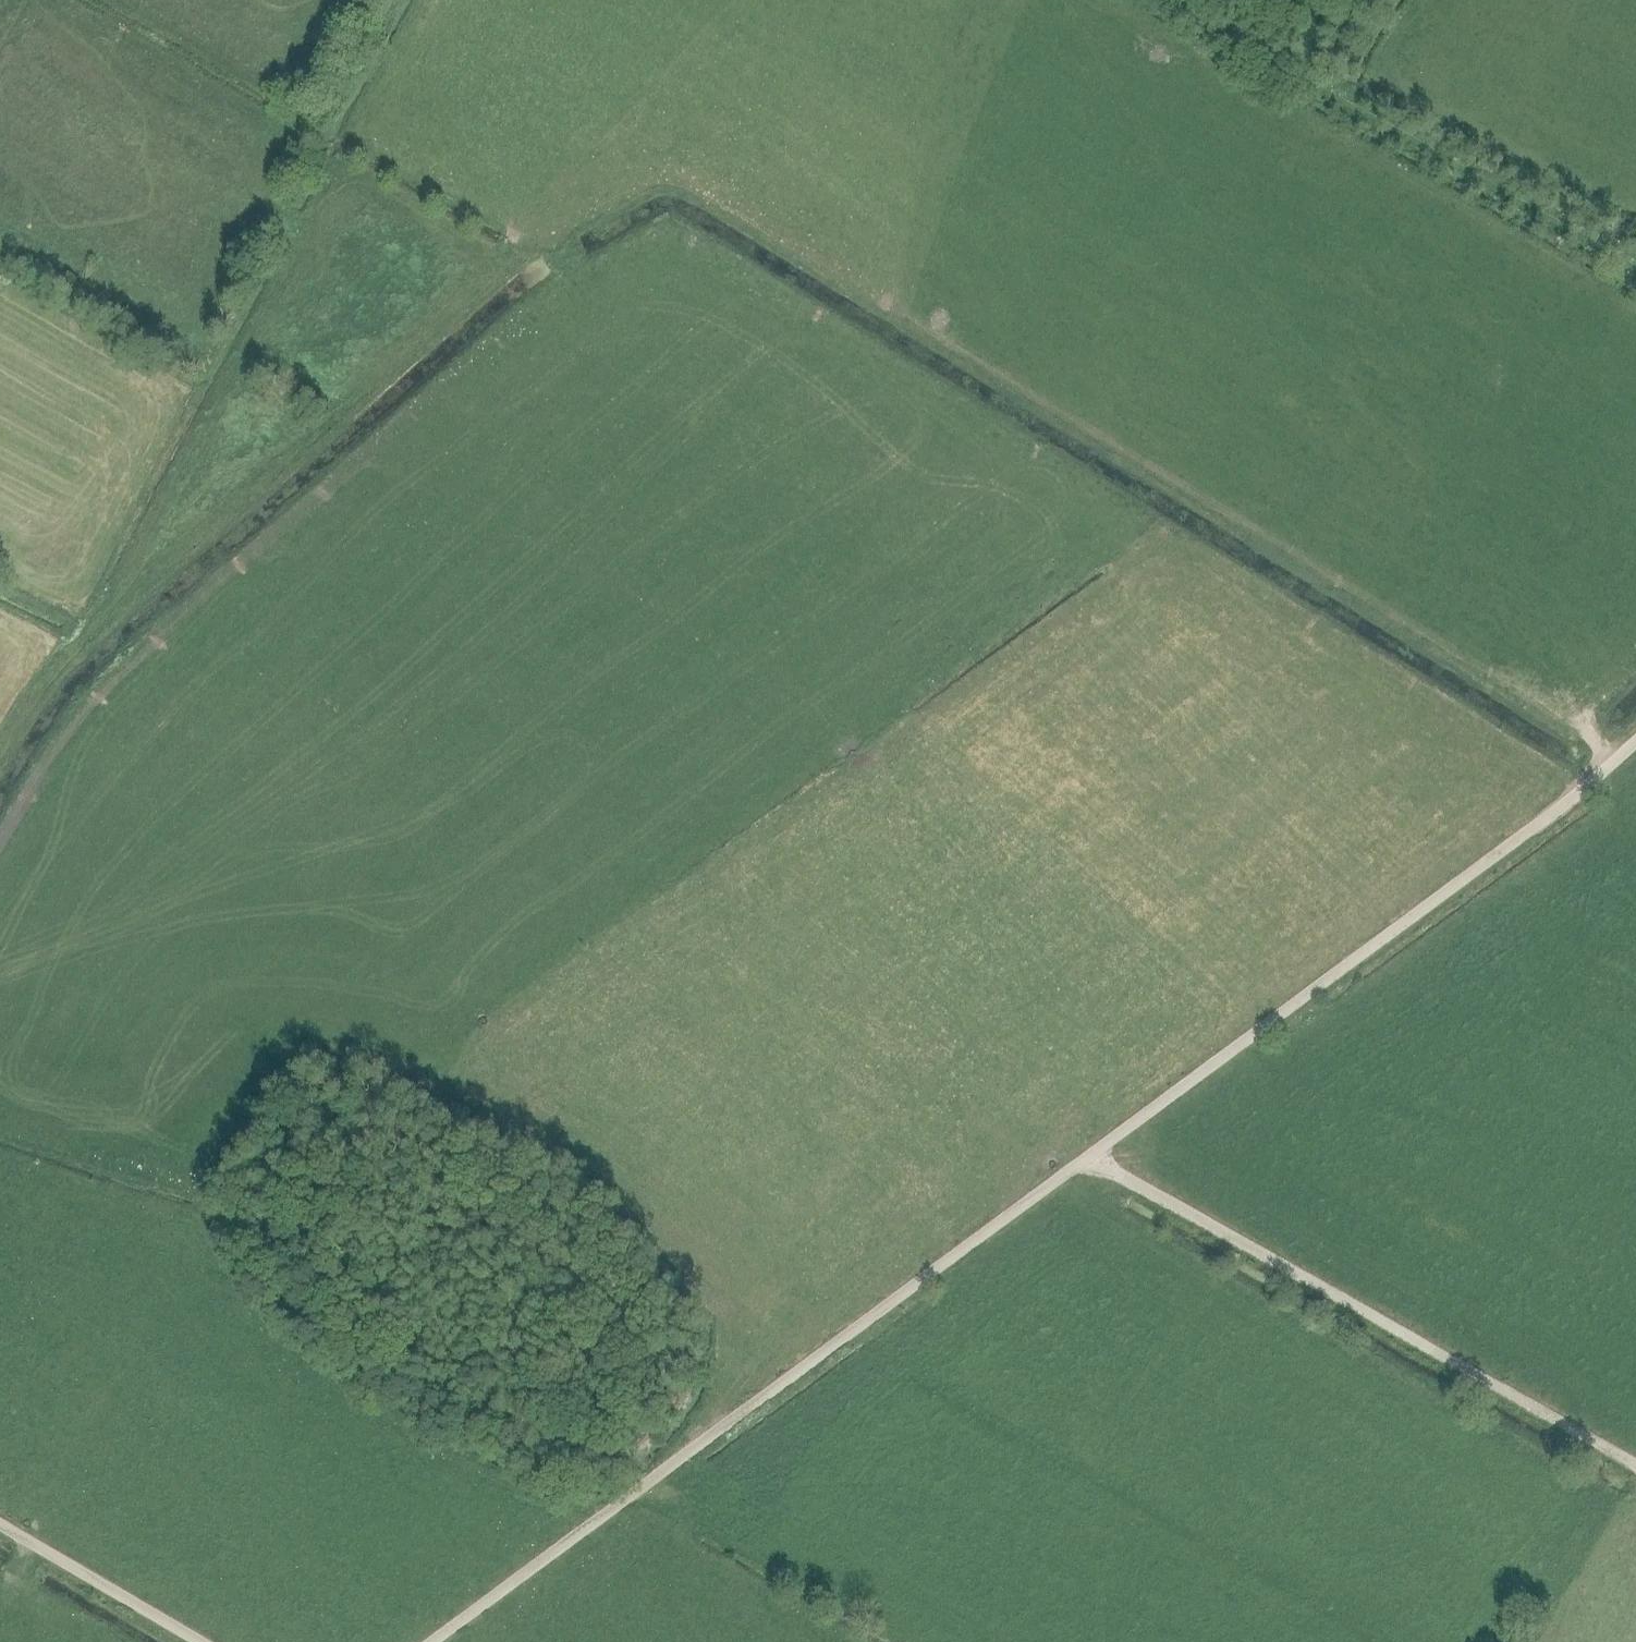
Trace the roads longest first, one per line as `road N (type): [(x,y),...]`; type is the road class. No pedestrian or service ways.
road 1 (track): [(432,1641),(1586,785),(1635,740)]
road 2 (track): [(1079,1162),(1107,1166),(1635,1467)]
road 3 (track): [(1158,0),(1635,271)]
road 4 (track): [(0,1524),(198,1641)]

